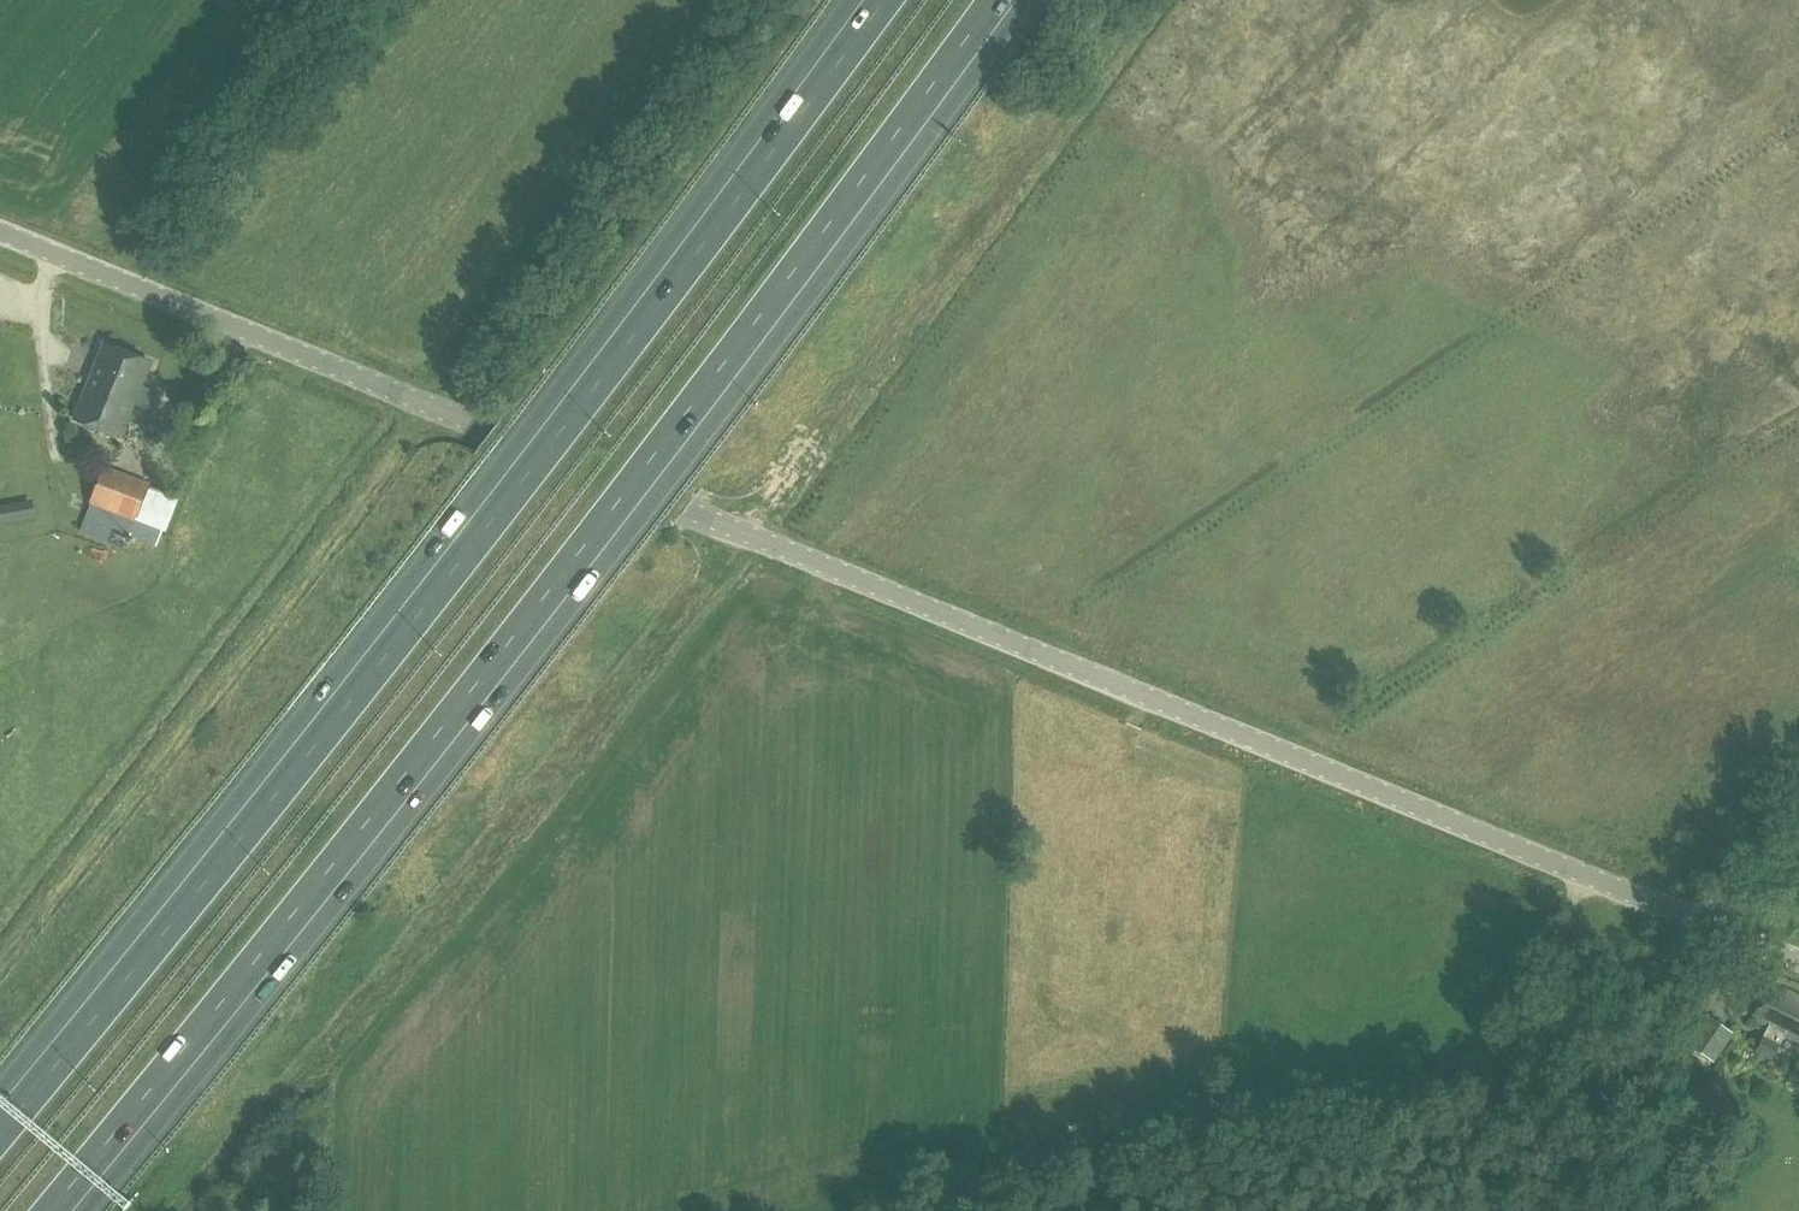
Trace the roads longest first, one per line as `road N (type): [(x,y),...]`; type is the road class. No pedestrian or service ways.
road 1 (unclassified): [(1798,960),(0,227)]
road 2 (motorway): [(61,1210),(1004,0)]
road 3 (motorway): [(883,0),(521,483),(0,1112)]
road 4 (track): [(1698,920),(1798,852)]

